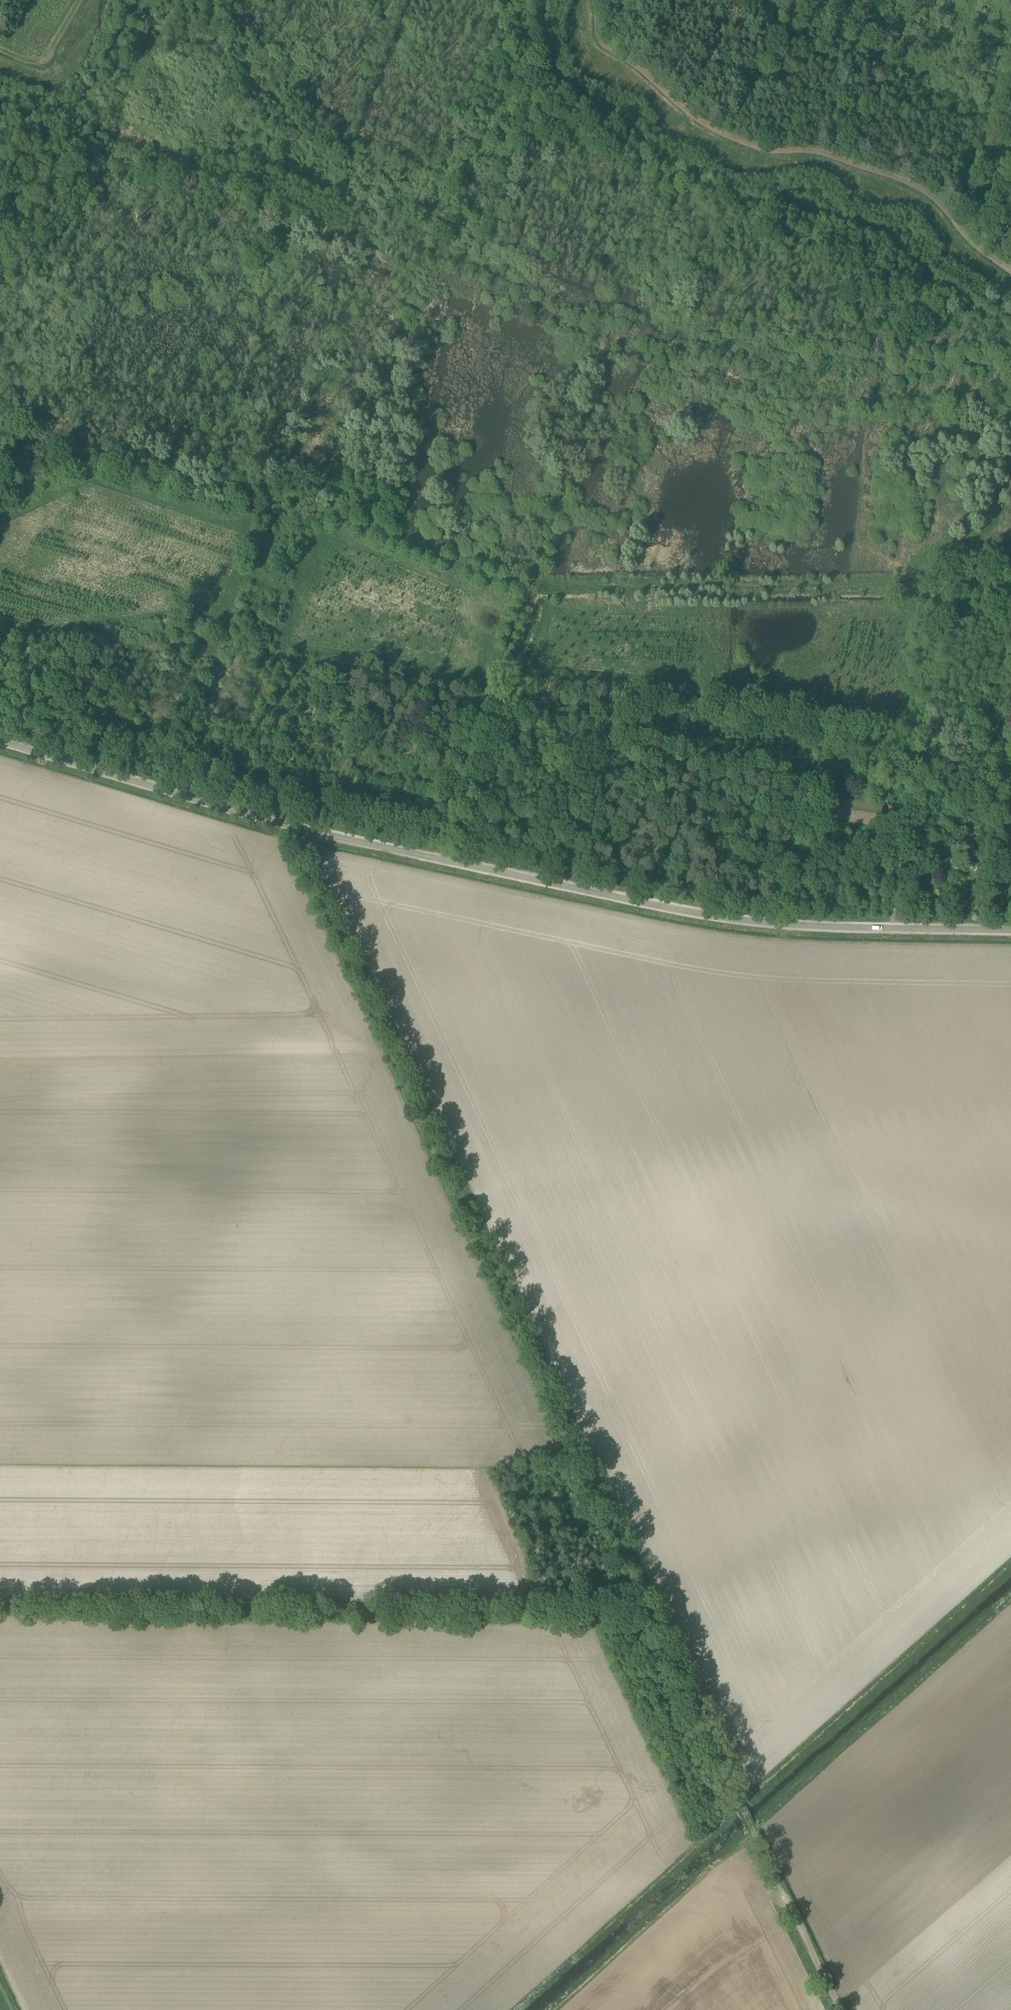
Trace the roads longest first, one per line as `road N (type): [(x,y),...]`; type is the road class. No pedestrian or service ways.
road 1 (unclassified): [(1010,923),(716,916),(280,823),(0,738)]
road 2 (track): [(588,21),(679,109),(716,134),(840,153),(953,212),(1010,285)]
road 3 (track): [(738,1799),(841,2009)]

